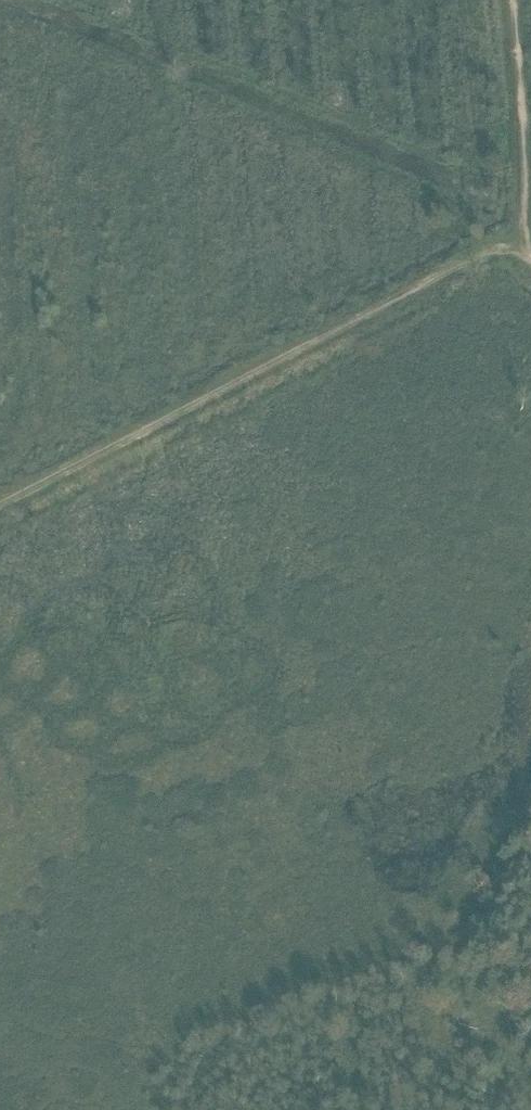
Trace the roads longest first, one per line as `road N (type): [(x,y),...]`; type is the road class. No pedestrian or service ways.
road 1 (track): [(0,513),(528,241)]

